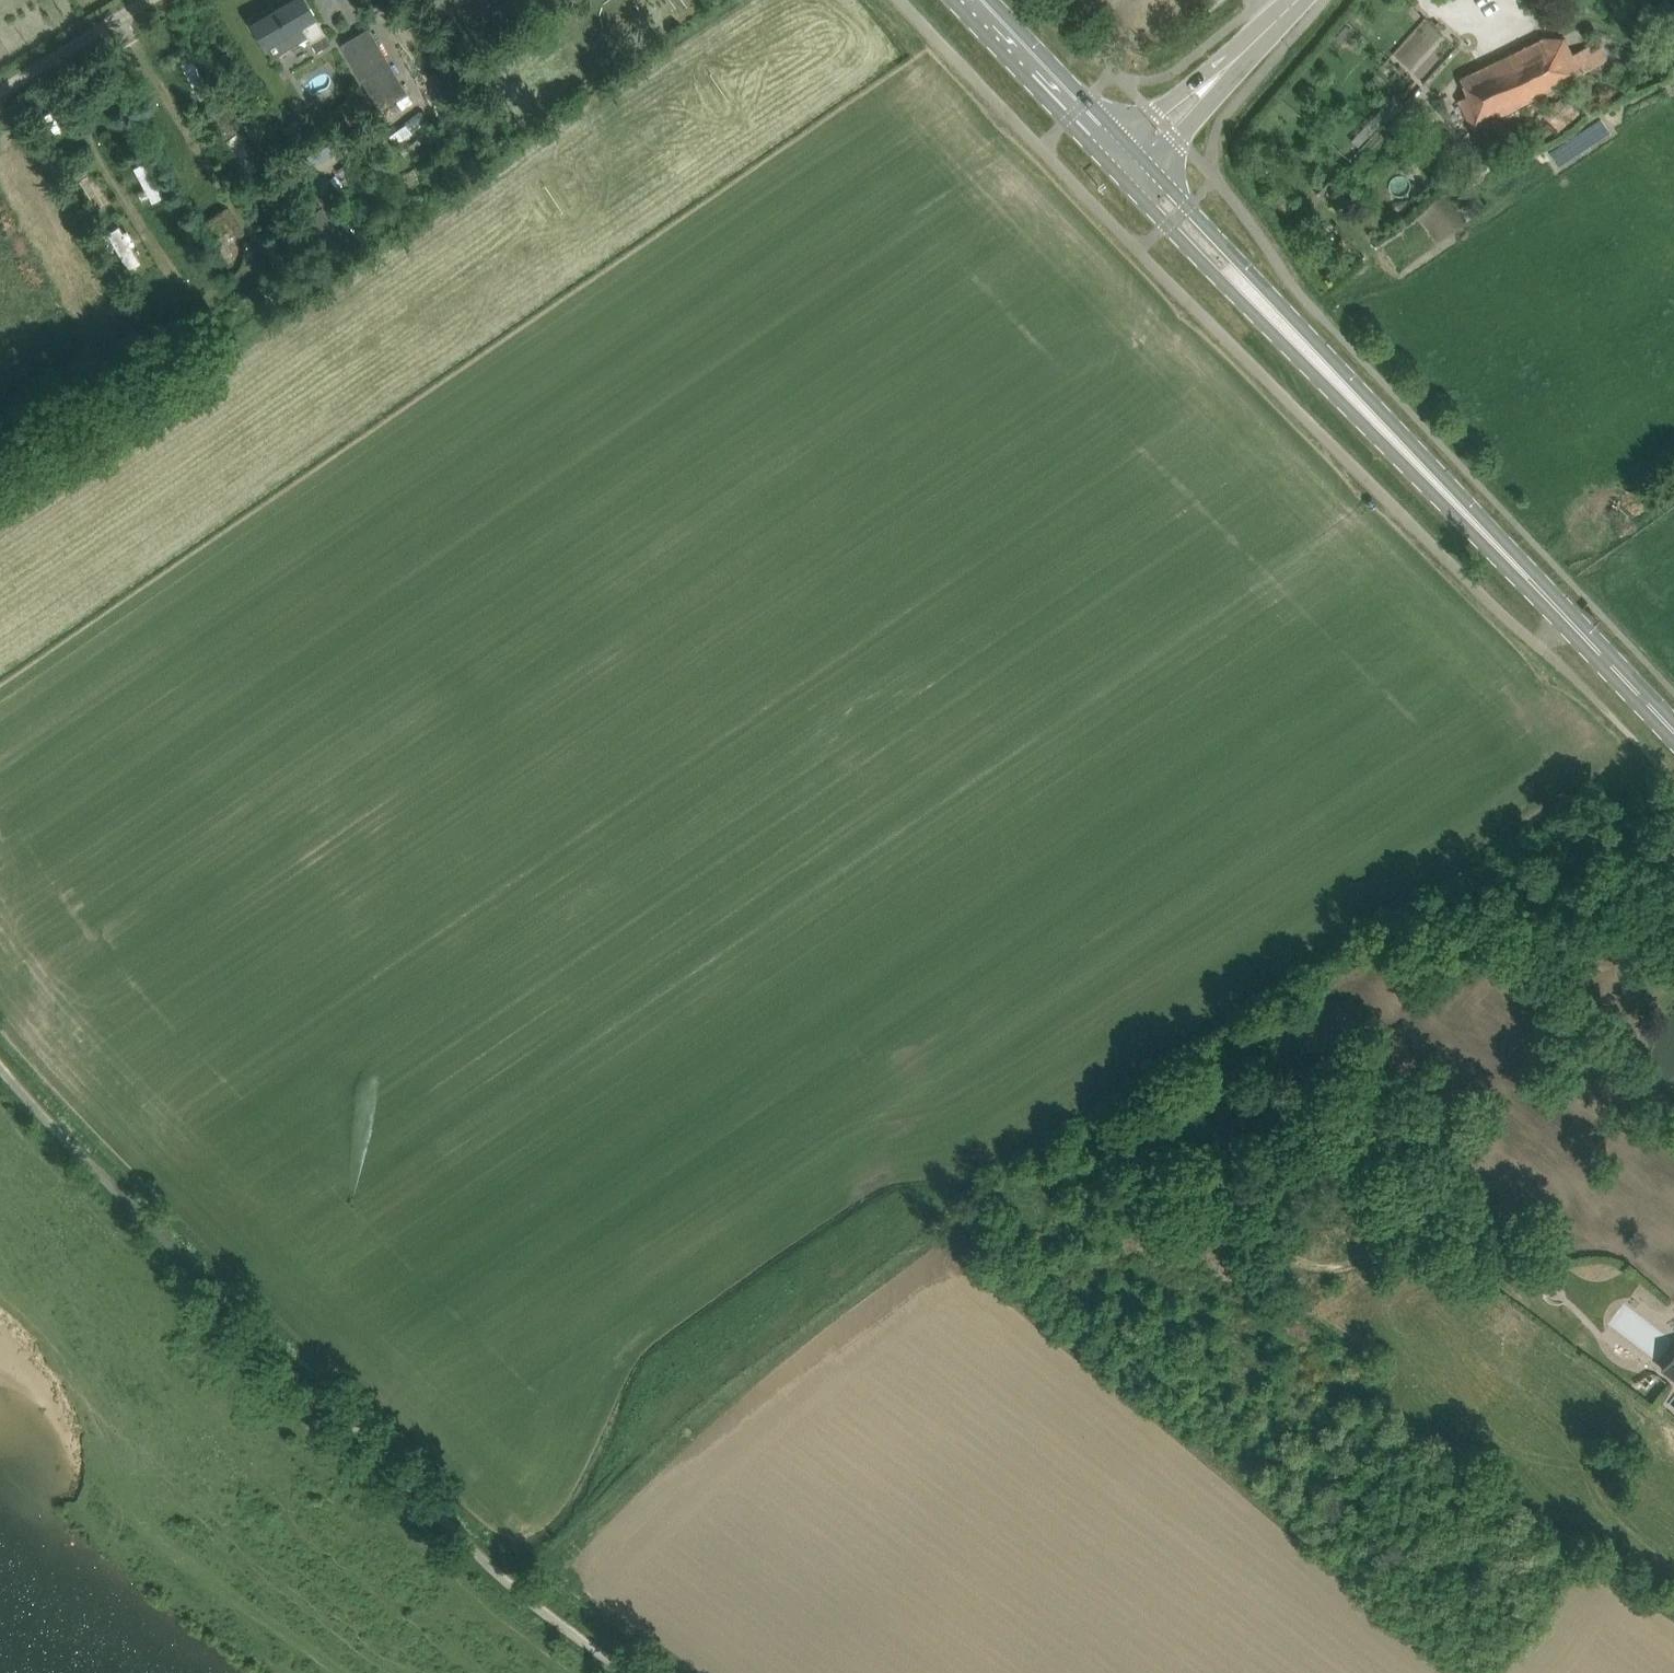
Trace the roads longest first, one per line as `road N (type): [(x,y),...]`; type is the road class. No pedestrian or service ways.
road 1 (primary): [(1673,730),(1143,178)]
road 2 (track): [(485,1548),(1001,1187)]
road 3 (primary): [(1114,148),(975,0)]
road 4 (tertiary): [(1254,44),(1114,148)]
road 5 (tertiary): [(1143,178),(1254,44)]
road 6 (unclassified): [(146,0),(0,86)]

